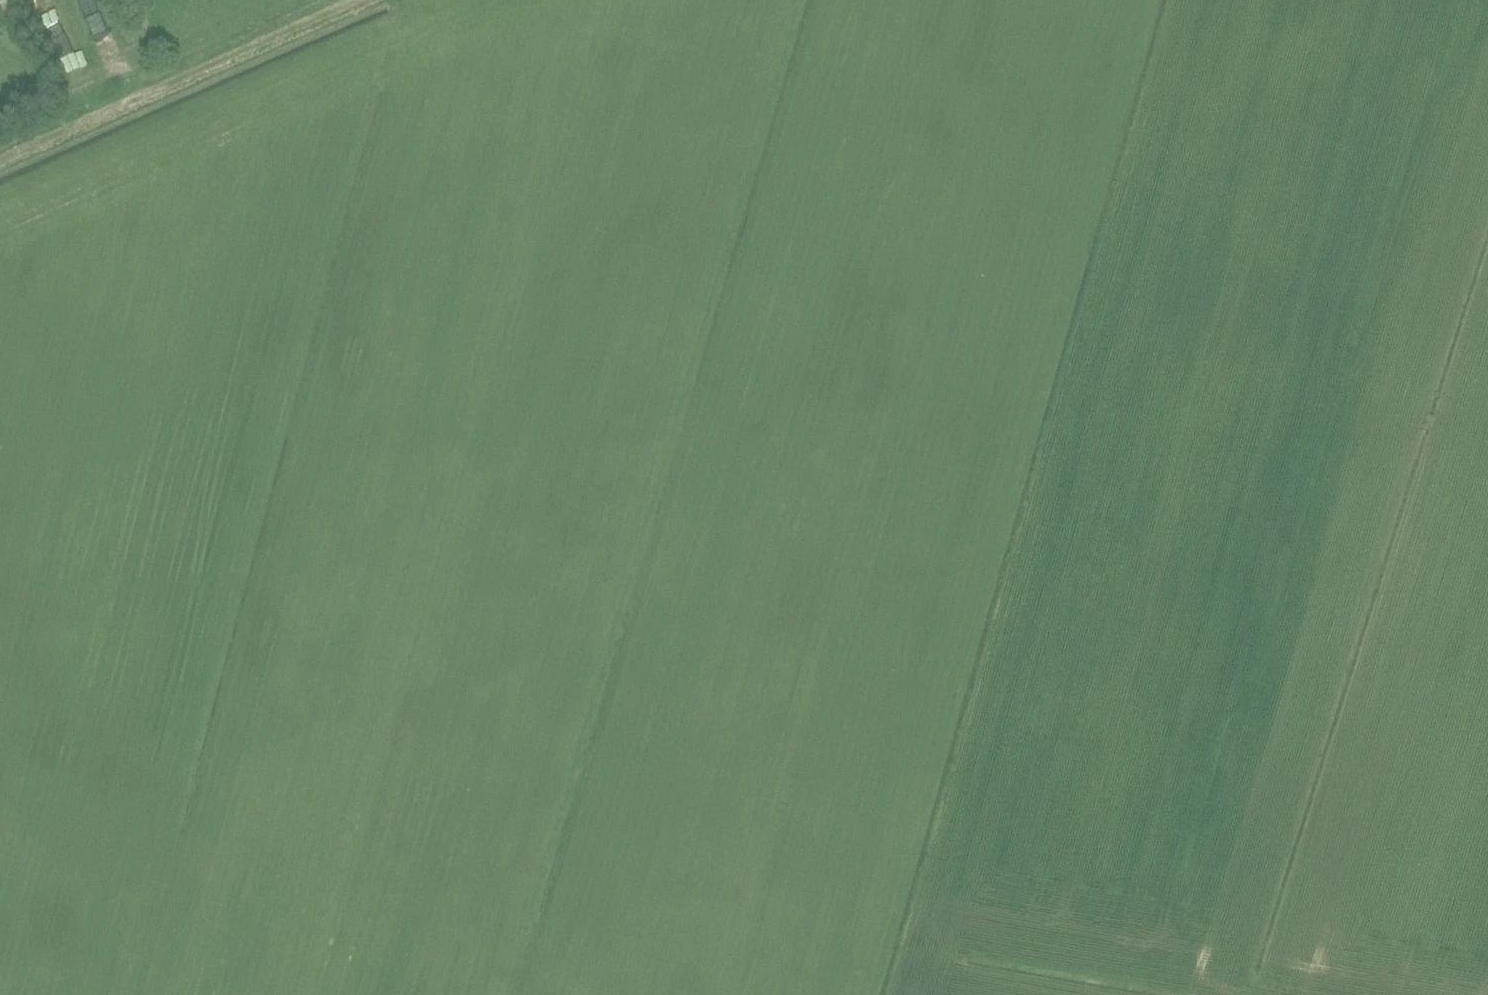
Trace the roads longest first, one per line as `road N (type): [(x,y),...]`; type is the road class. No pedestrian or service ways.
road 1 (track): [(0,160),(360,0)]

